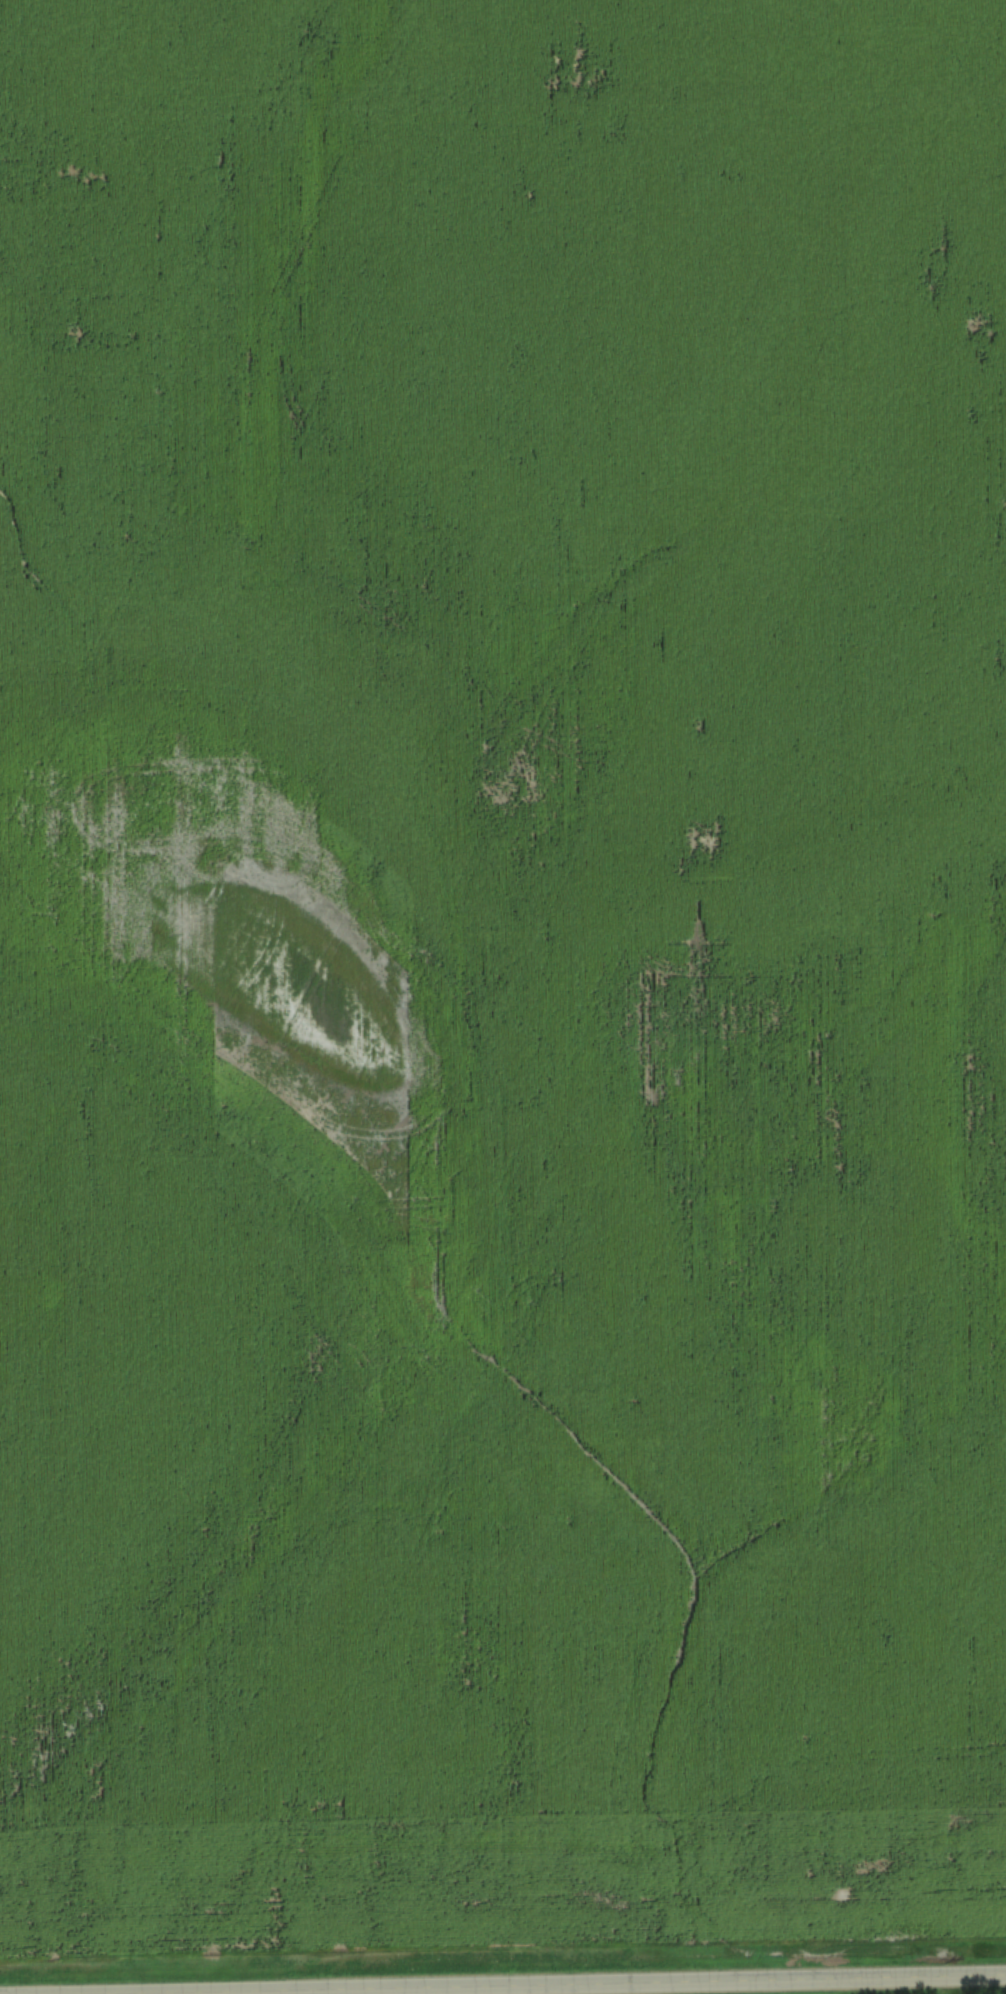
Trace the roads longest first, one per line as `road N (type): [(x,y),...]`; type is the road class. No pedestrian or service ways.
road 1 (tertiary): [(0,1993),(1005,1971)]

